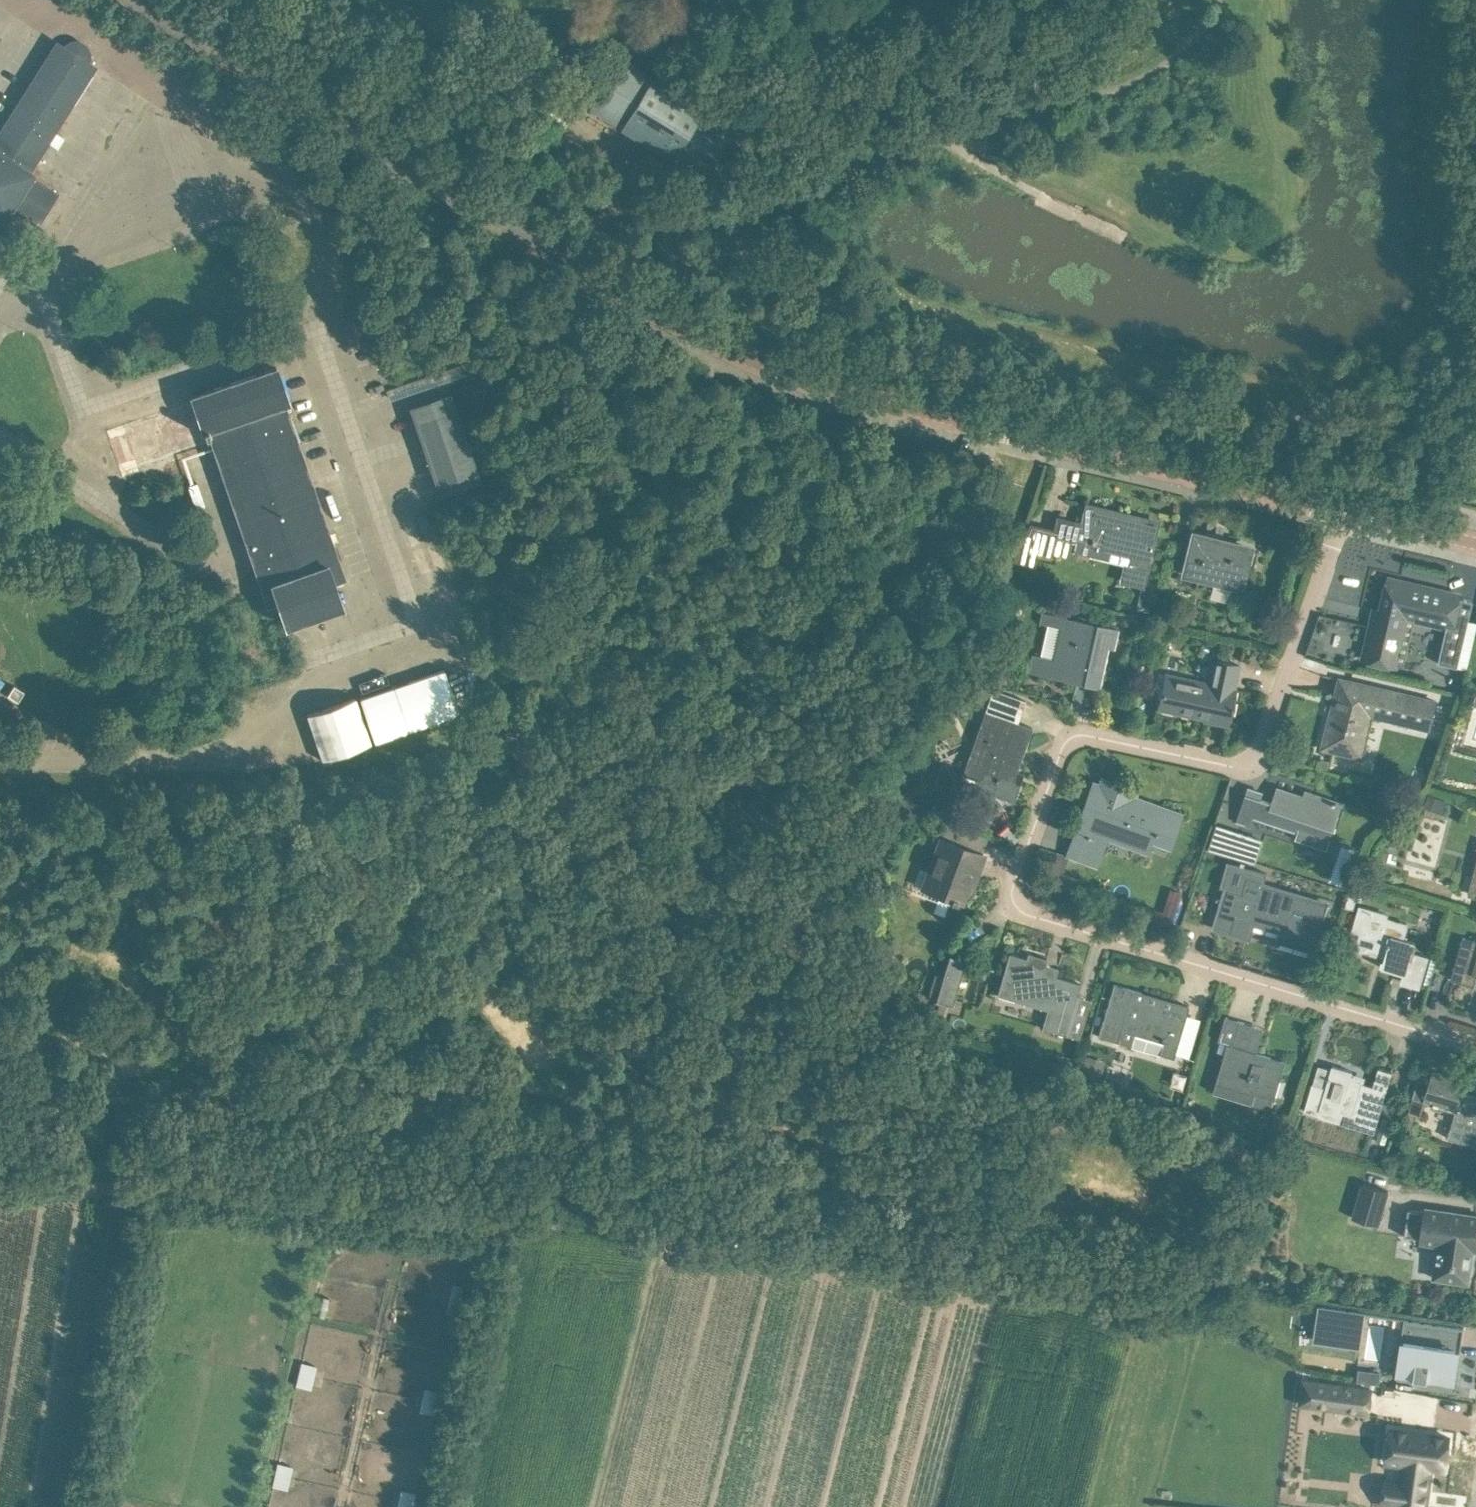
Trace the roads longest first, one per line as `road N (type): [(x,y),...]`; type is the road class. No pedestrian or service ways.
road 1 (unclassified): [(1344,510),(772,370),(705,337),(161,0)]
road 2 (residential): [(1475,1045),(1019,904),(1017,875),(1063,745),(1078,735),(1225,766),(1247,763),(1261,749),(1344,510)]
road 3 (unclassified): [(1475,542),(1344,510)]

